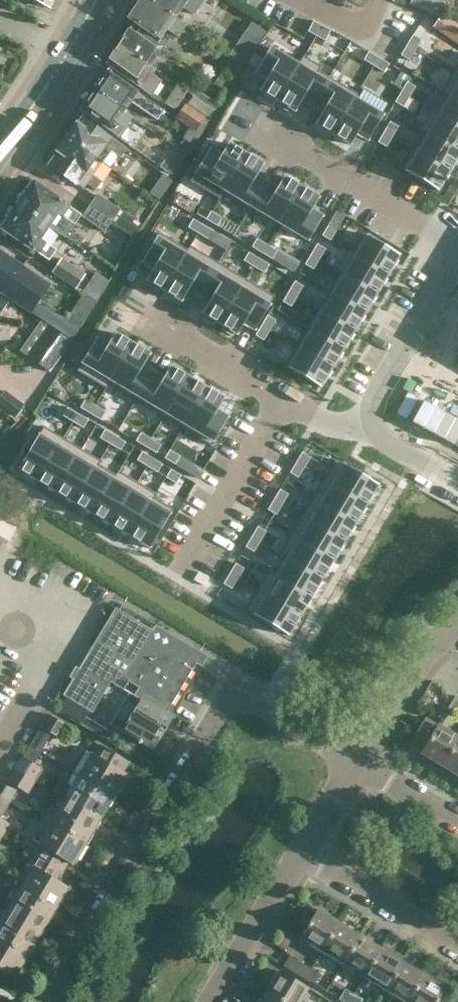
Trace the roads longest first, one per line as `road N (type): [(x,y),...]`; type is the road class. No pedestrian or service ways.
road 1 (residential): [(41,1001),(237,688),(363,762)]
road 2 (residential): [(457,468),(342,670),(239,612)]
road 3 (residential): [(455,236),(264,130)]
road 4 (residential): [(177,577),(280,397)]
road 5 (residential): [(455,236),(358,413)]
road 6 (residential): [(457,961),(298,866)]
road 7 (primary): [(0,151),(95,0)]
road 8 (residential): [(214,1001),(298,866)]
road 9 (residential): [(280,397),(144,318)]
road 10 (residential): [(363,762),(451,656)]
road 11 (residential): [(298,866),(363,762)]

